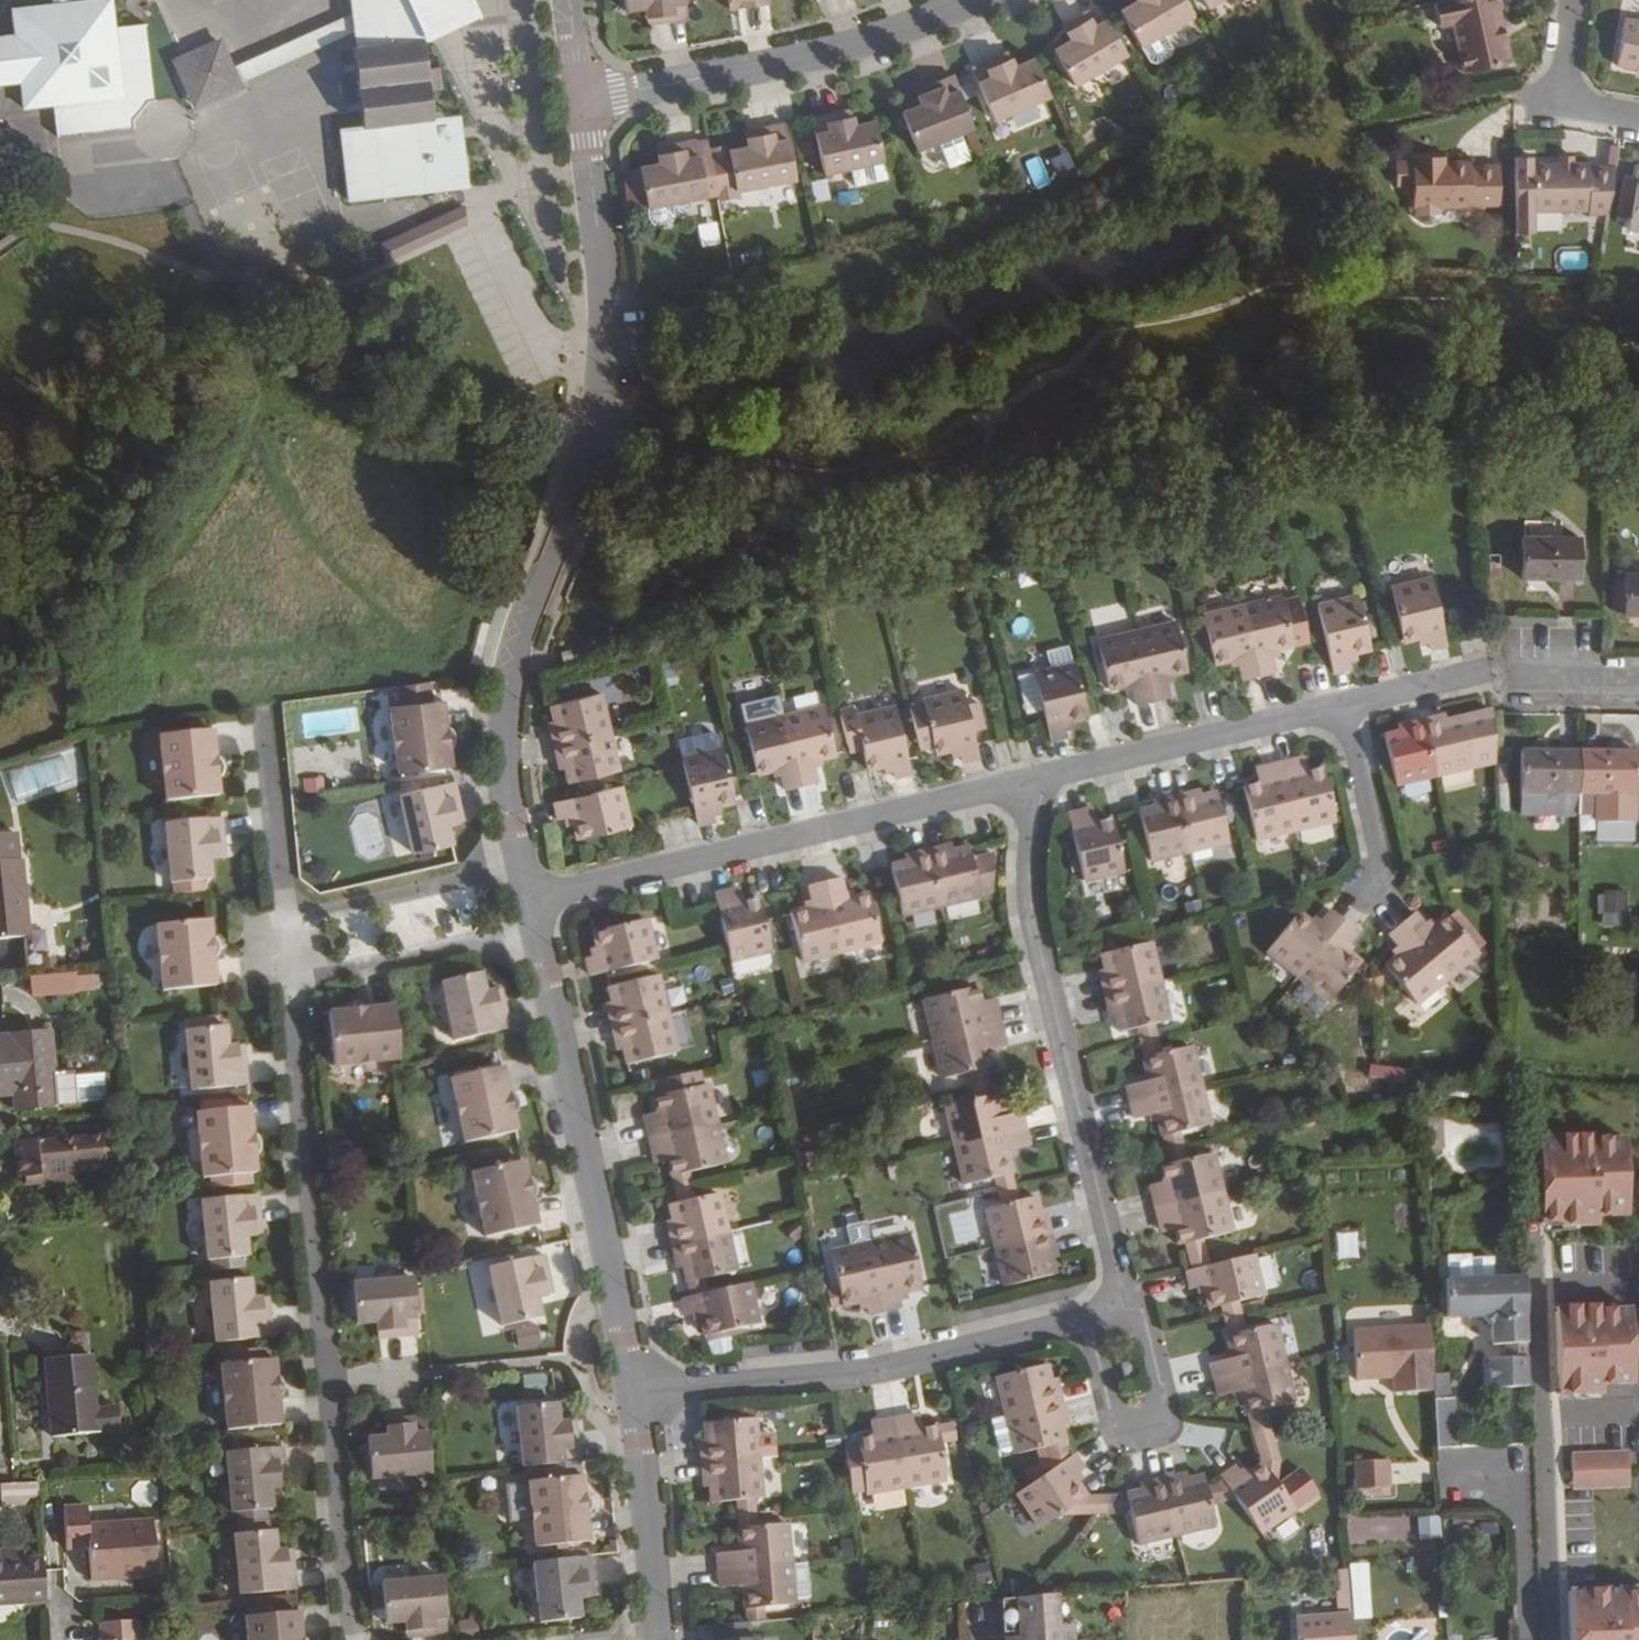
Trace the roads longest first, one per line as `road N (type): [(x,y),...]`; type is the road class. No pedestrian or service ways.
road 1 (residential): [(583,98),(606,324),(596,421),(500,718),(503,795),(530,909)]
road 2 (residential): [(1023,783),(1031,831),(1027,906),(1127,1307)]
road 3 (residential): [(530,909),(1023,783)]
road 4 (residential): [(530,909),(636,1395)]
road 5 (residential): [(636,1395),(896,1362),(1094,1315)]
road 6 (residential): [(283,950),(325,1382)]
road 7 (residential): [(583,98),(776,63),(972,0)]
road 8 (residential): [(1023,783),(1342,707)]
road 9 (residential): [(1342,707),(1484,669),(1638,678)]
road 10 (residential): [(325,1382),(350,1639)]
road 11 (residential): [(530,909),(283,950)]
road 12 (residential): [(1094,1315),(1118,1412),(1140,1419),(1158,1402),(1127,1307)]
road 13 (residential): [(636,1395),(655,1639)]
road 14 (residential): [(262,728),(283,950)]
road 15 (residential): [(1342,707),(1379,866),(1375,883)]
road 16 (residential): [(1572,0),(1564,100),(1638,118)]

